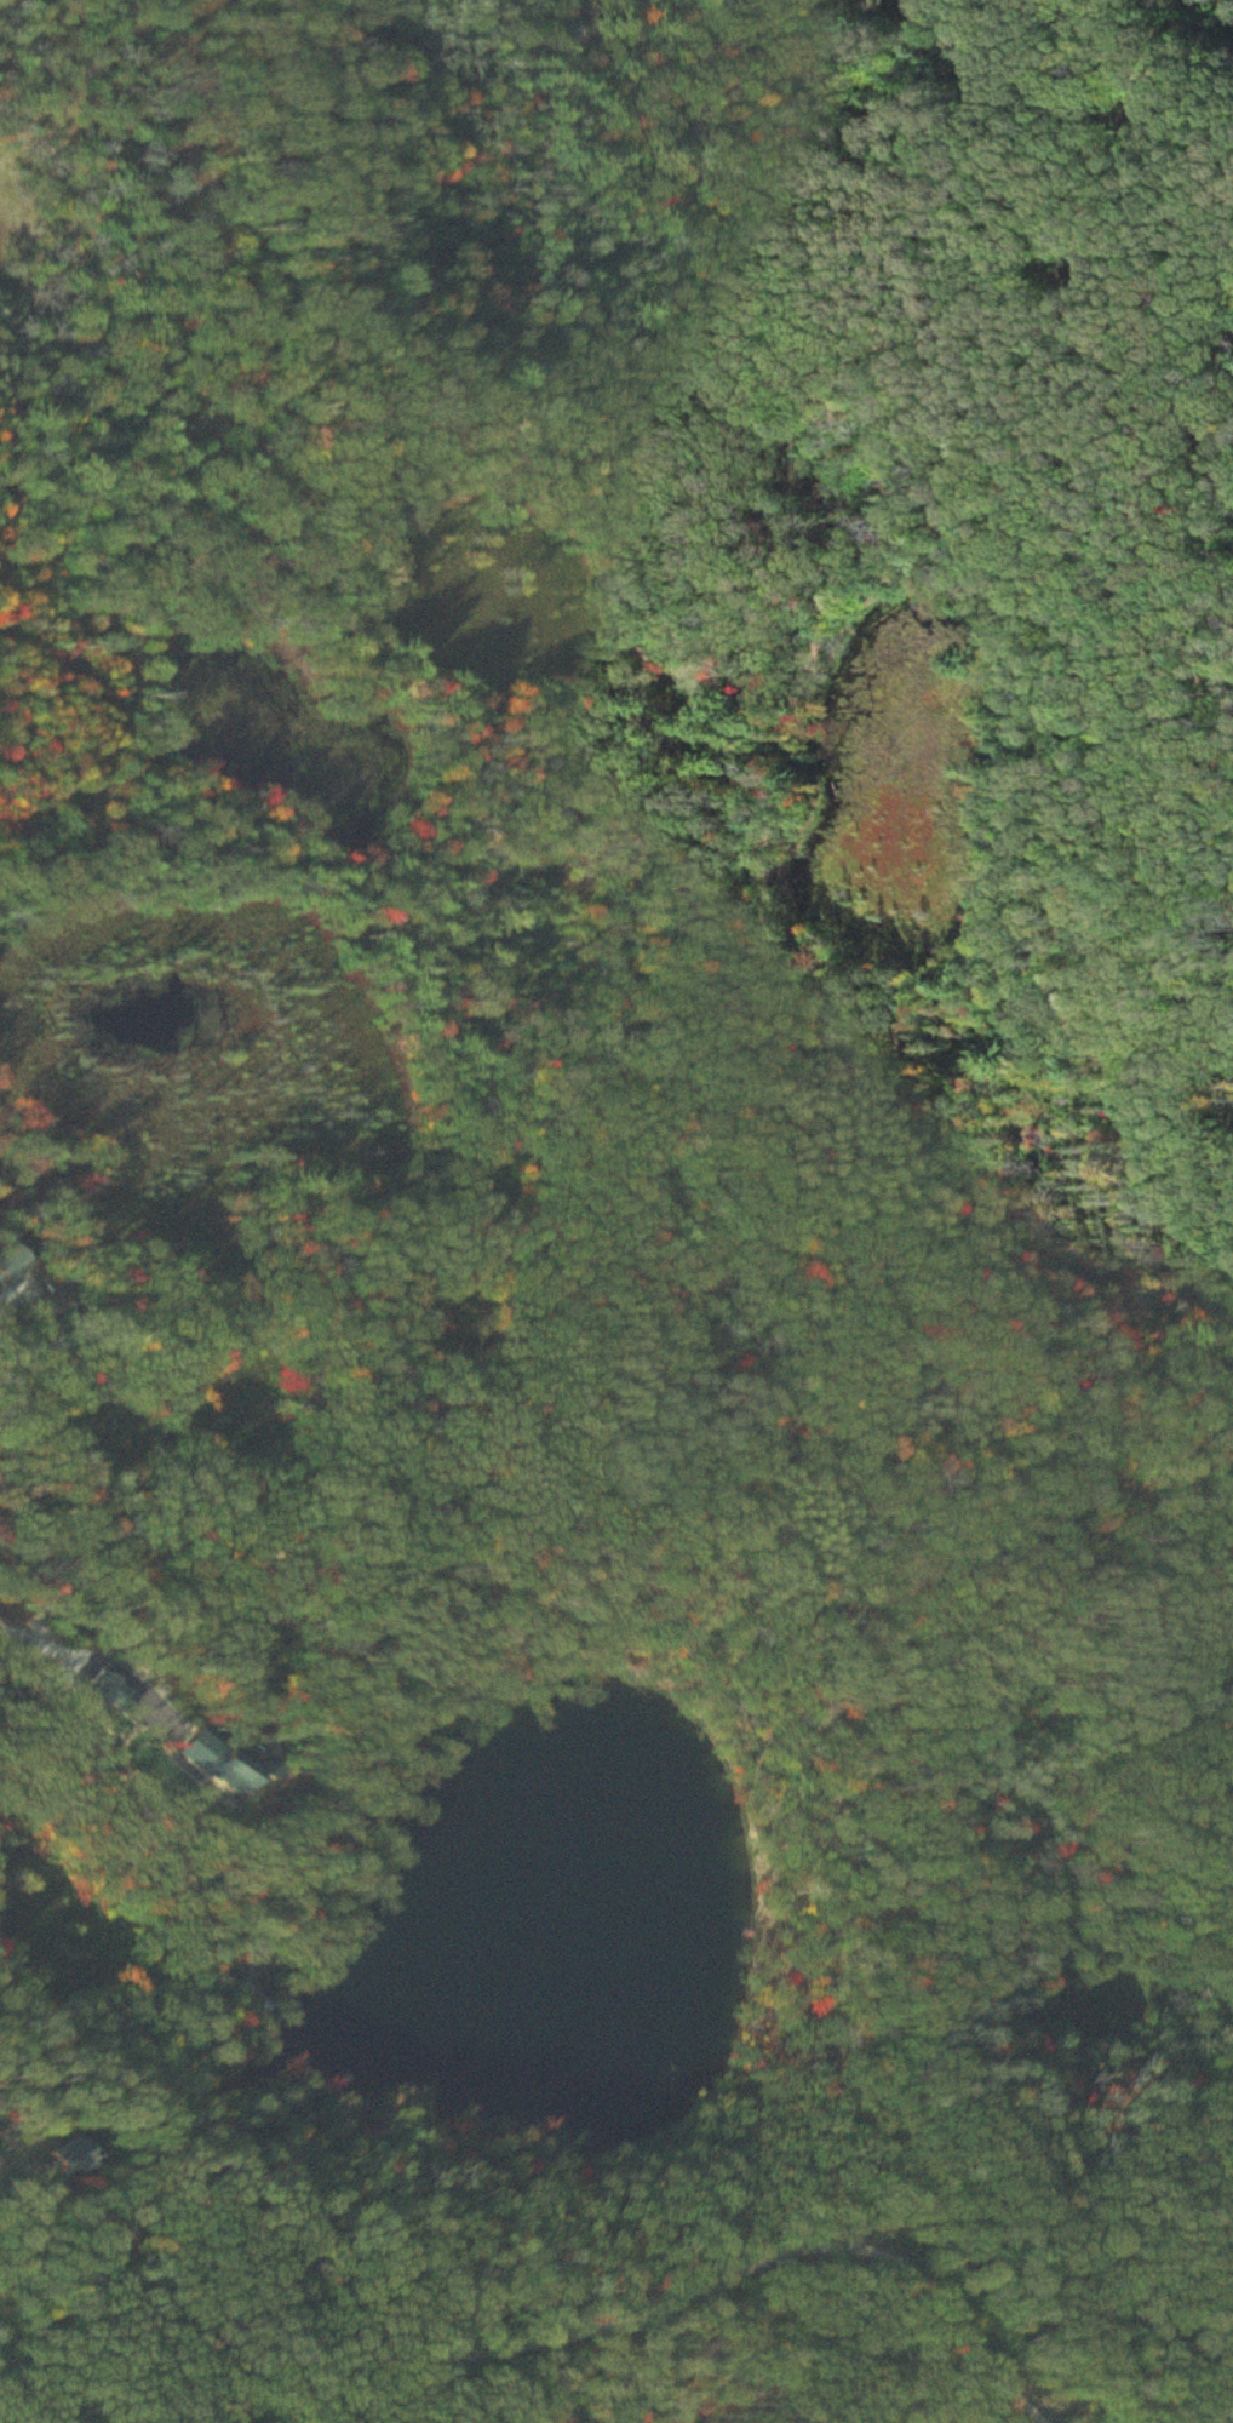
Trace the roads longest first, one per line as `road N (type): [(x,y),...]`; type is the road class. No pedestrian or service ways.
road 1 (residential): [(1066,2422),(1032,2405),(928,2206),(894,1938),(888,1690),(763,1375)]

